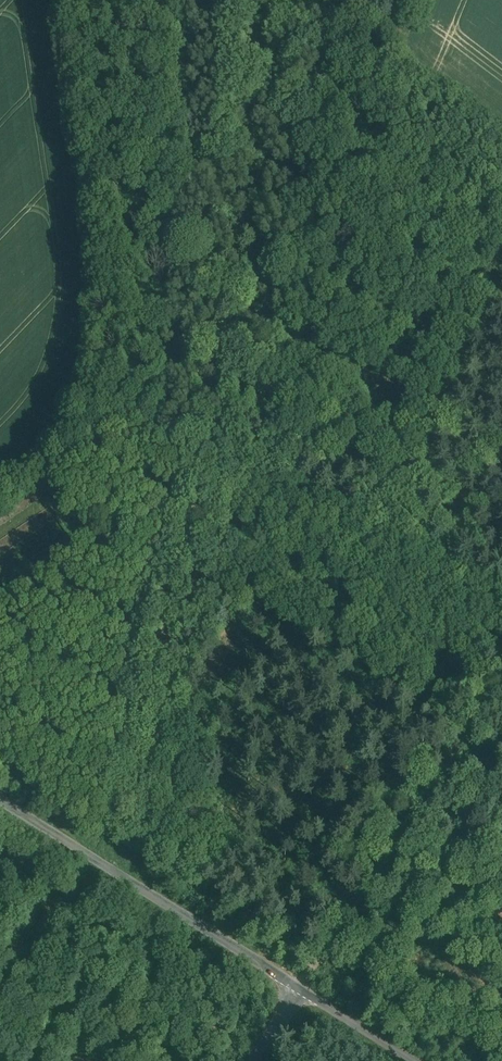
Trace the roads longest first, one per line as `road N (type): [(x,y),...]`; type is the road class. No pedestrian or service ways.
road 1 (track): [(501,671),(302,989)]
road 2 (unclassified): [(0,797),(302,989)]
road 3 (unclassified): [(302,989),(414,1060)]

